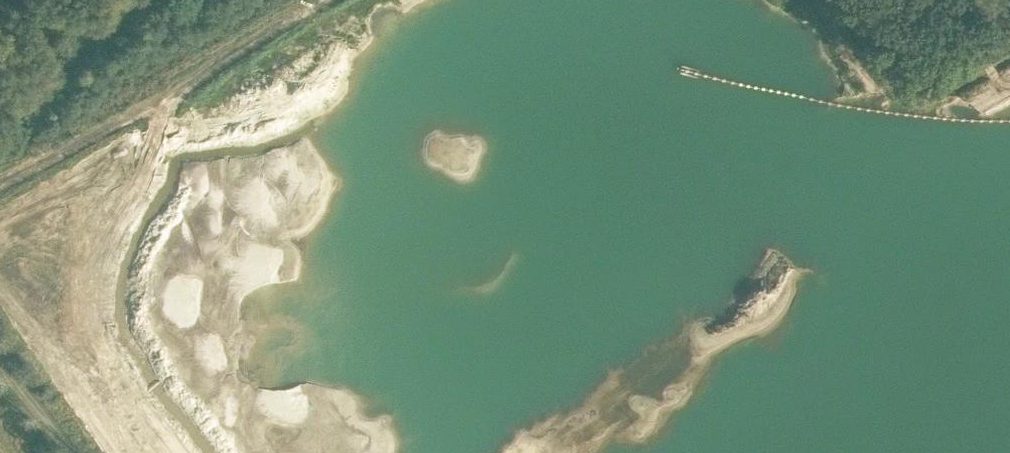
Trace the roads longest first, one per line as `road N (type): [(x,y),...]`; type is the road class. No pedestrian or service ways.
road 1 (track): [(1009,95),(927,148),(859,164)]
road 2 (track): [(75,452),(0,345)]

